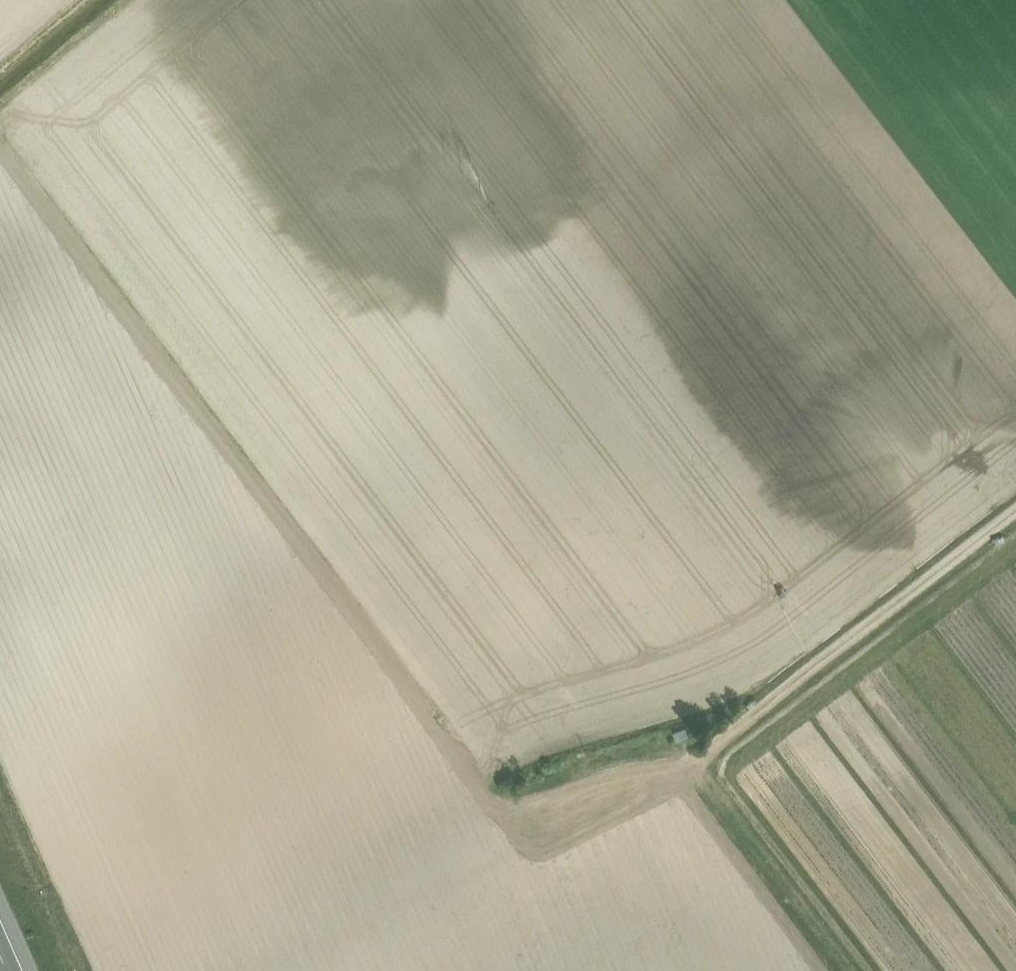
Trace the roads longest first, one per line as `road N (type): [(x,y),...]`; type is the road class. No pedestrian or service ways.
road 1 (track): [(1015,511),(670,770),(517,818)]

